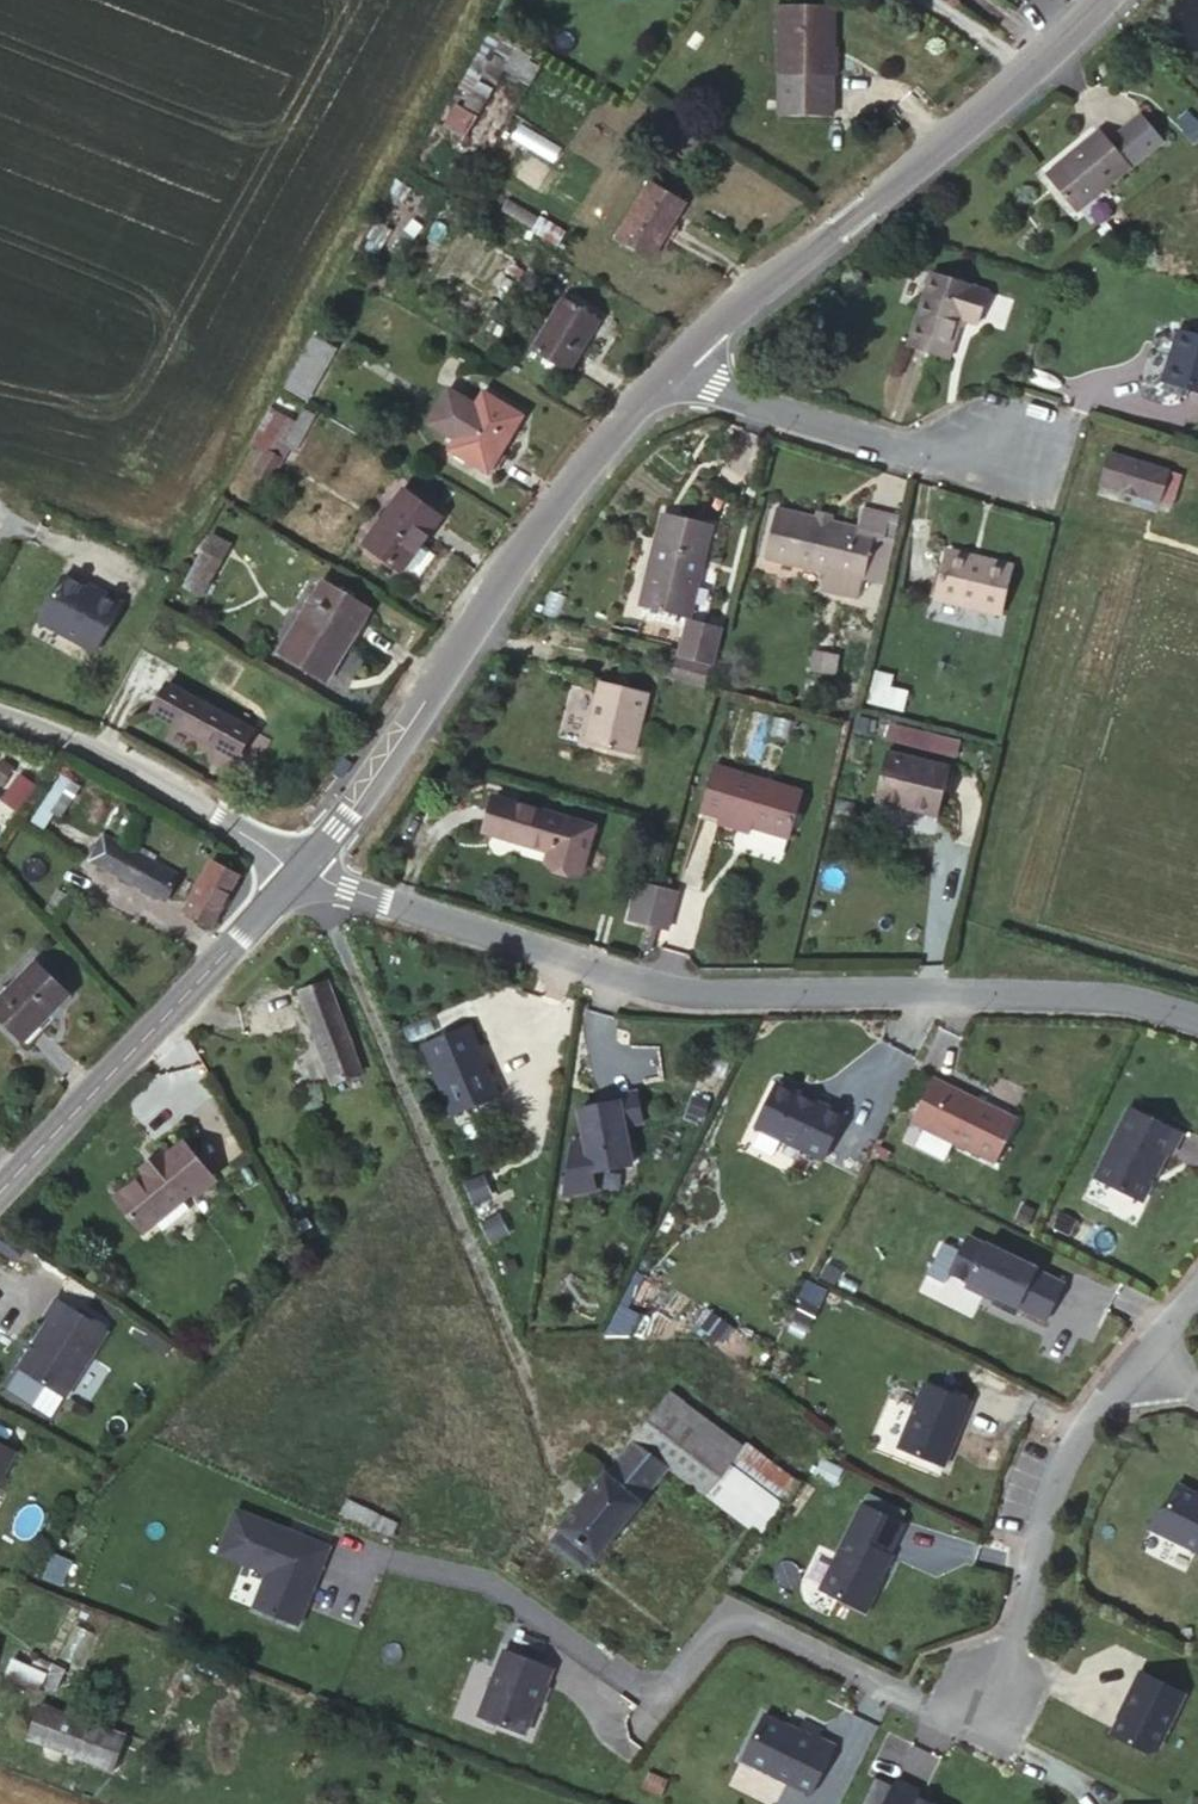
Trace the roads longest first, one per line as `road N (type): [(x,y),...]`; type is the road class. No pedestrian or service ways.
road 1 (residential): [(1197,1018),(1107,996),(717,998),(651,986),(302,870)]
road 2 (residential): [(662,1697),(737,1613),(914,1693),(993,1683),(1067,1447),(1136,1362)]
road 3 (tertiary): [(302,870),(666,372)]
road 4 (tertiary): [(666,372),(1107,0)]
road 5 (tertiary): [(0,1183),(302,870)]
road 6 (residential): [(1005,441),(893,443),(666,372)]
road 7 (residential): [(302,870),(131,766),(0,717)]

